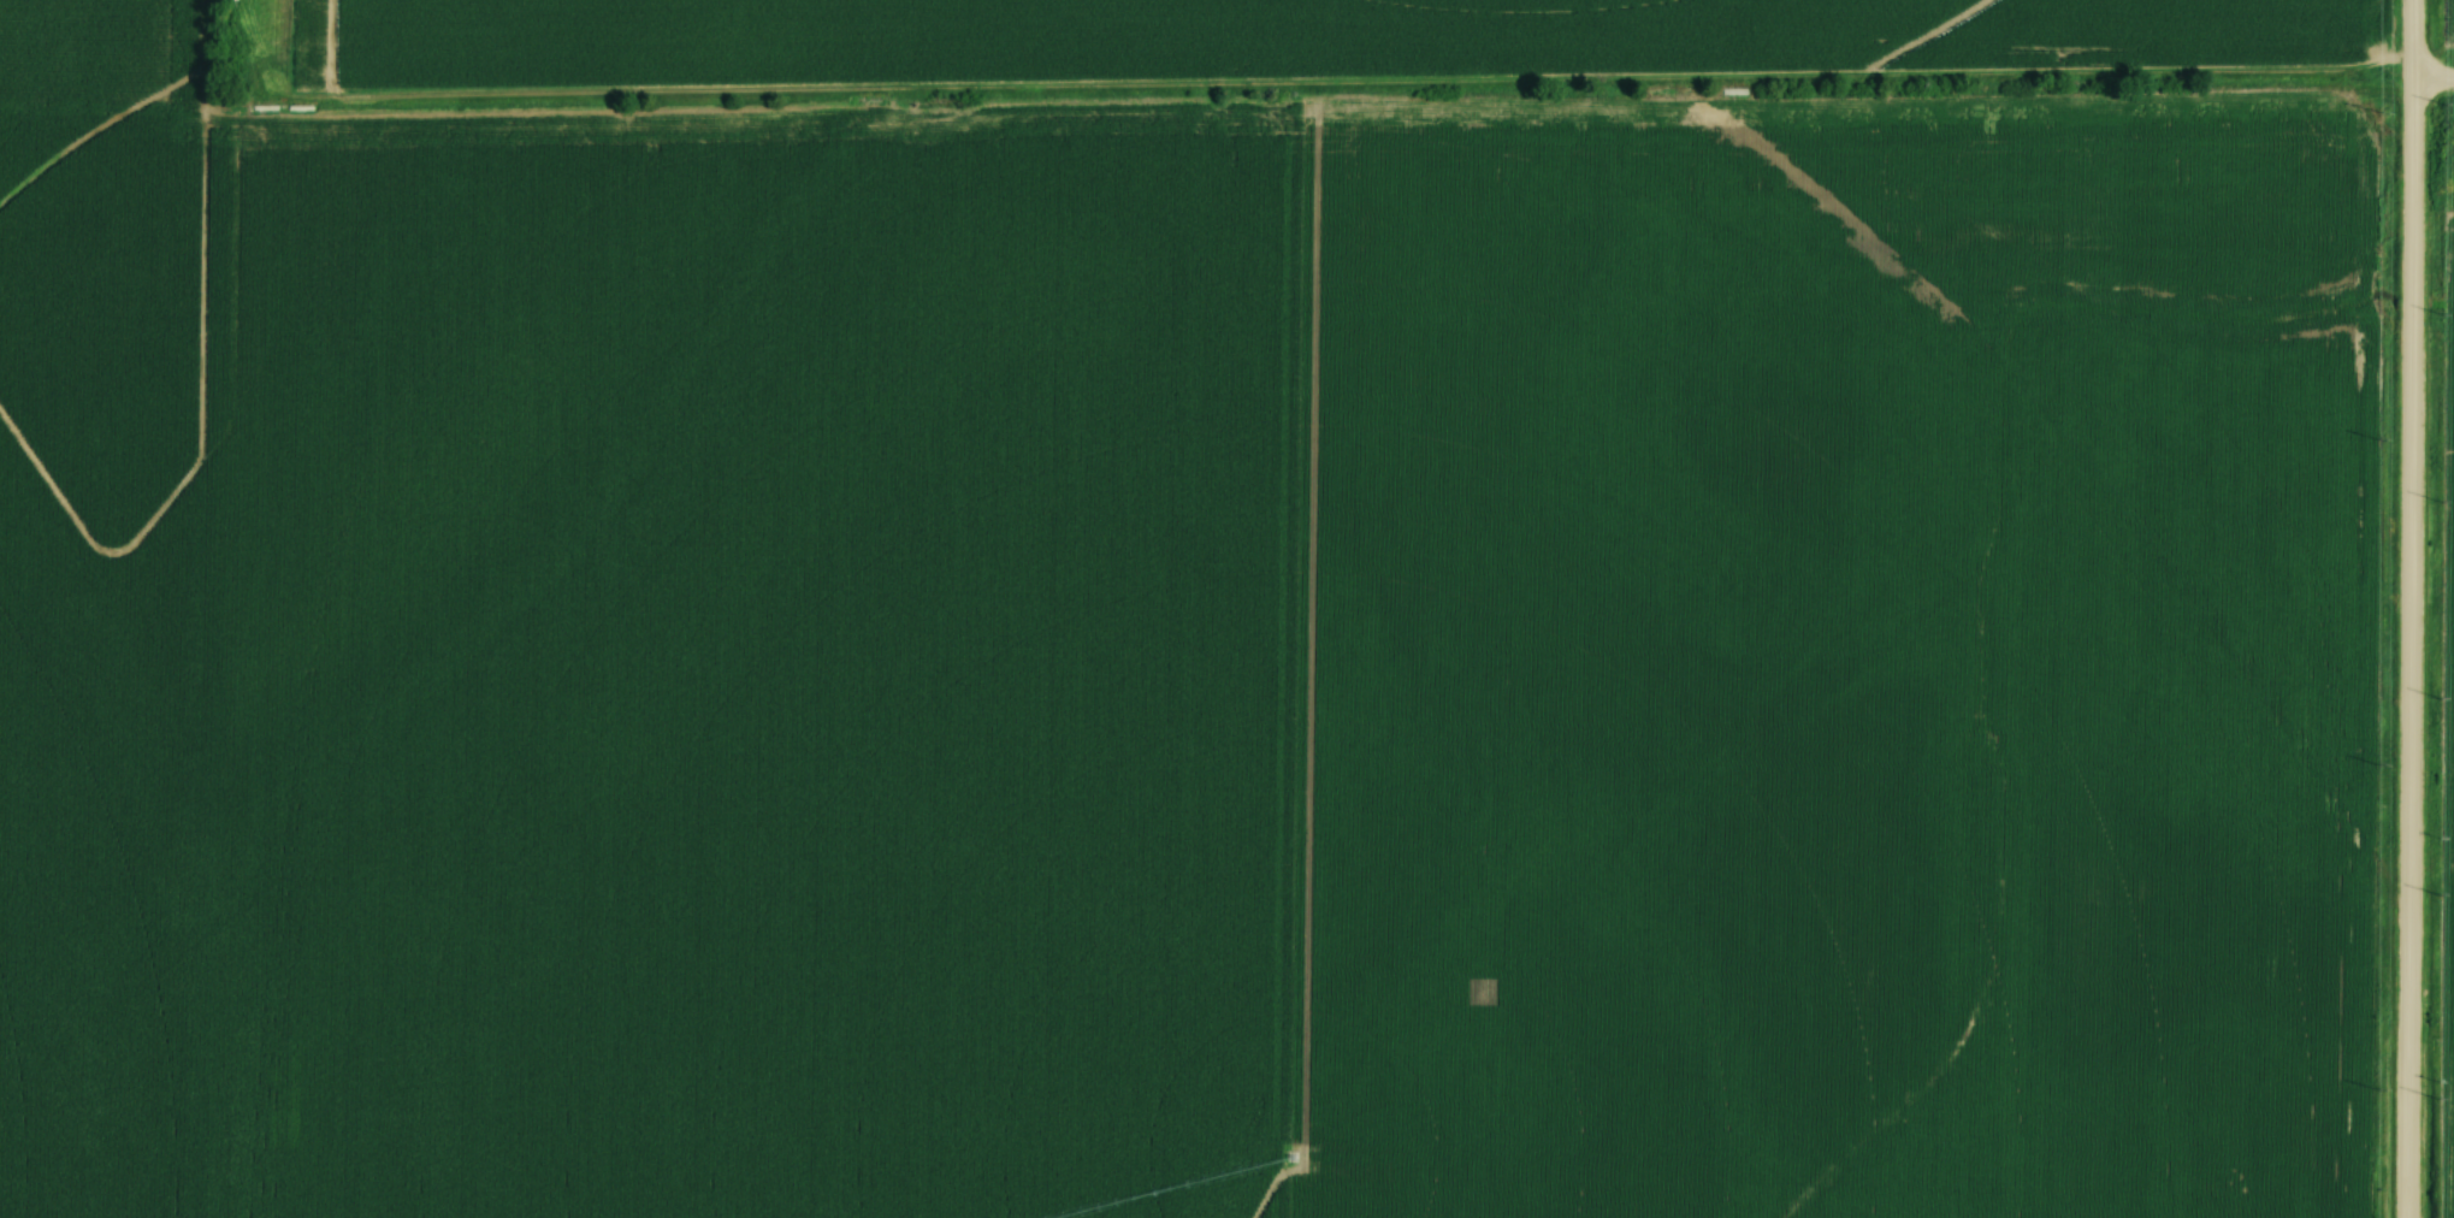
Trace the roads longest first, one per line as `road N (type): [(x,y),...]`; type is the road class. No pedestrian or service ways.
road 1 (residential): [(2415,1217),(2419,0)]

